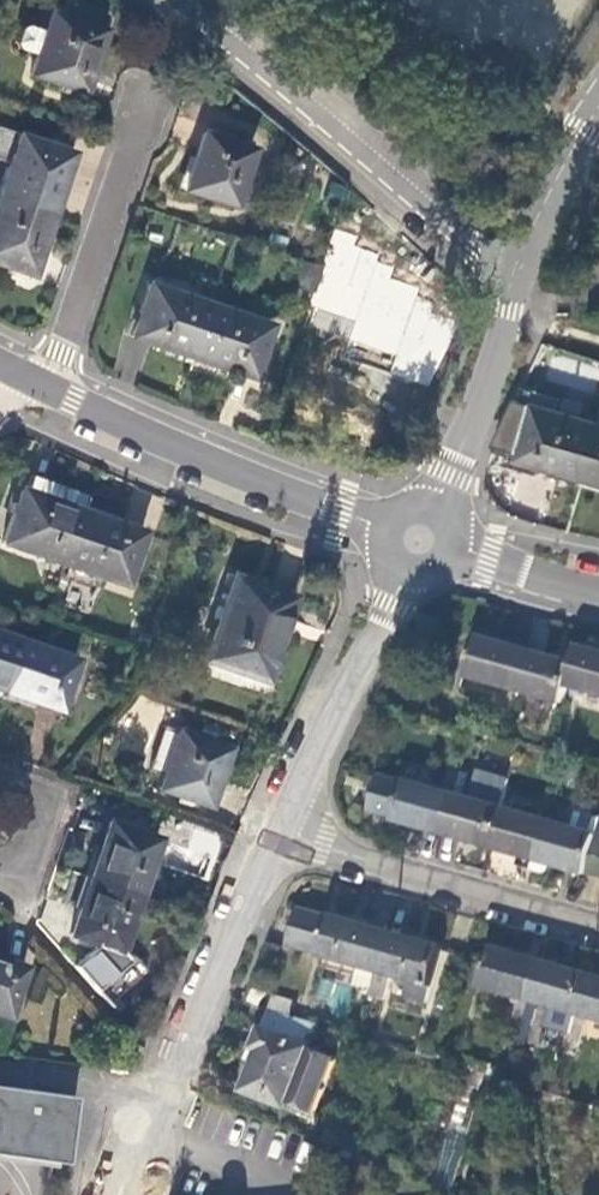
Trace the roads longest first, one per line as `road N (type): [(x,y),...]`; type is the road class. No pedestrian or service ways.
road 1 (residential): [(514,284),(232,52),(157,0)]
road 2 (tertiary): [(50,390),(384,530)]
road 3 (residential): [(598,924),(281,834)]
road 4 (residential): [(50,390),(145,99)]
road 5 (tertiary): [(397,568),(281,834)]
road 6 (tertiary): [(281,834),(179,1061)]
road 7 (tertiary): [(514,284),(483,398),(436,500)]
road 8 (tertiary): [(598,107),(547,200),(514,284)]
road 9 (residential): [(0,864),(17,865),(46,789),(0,772)]
road 10 (residential): [(179,1061),(128,1194)]
road 11 (tertiary): [(598,578),(461,550)]

